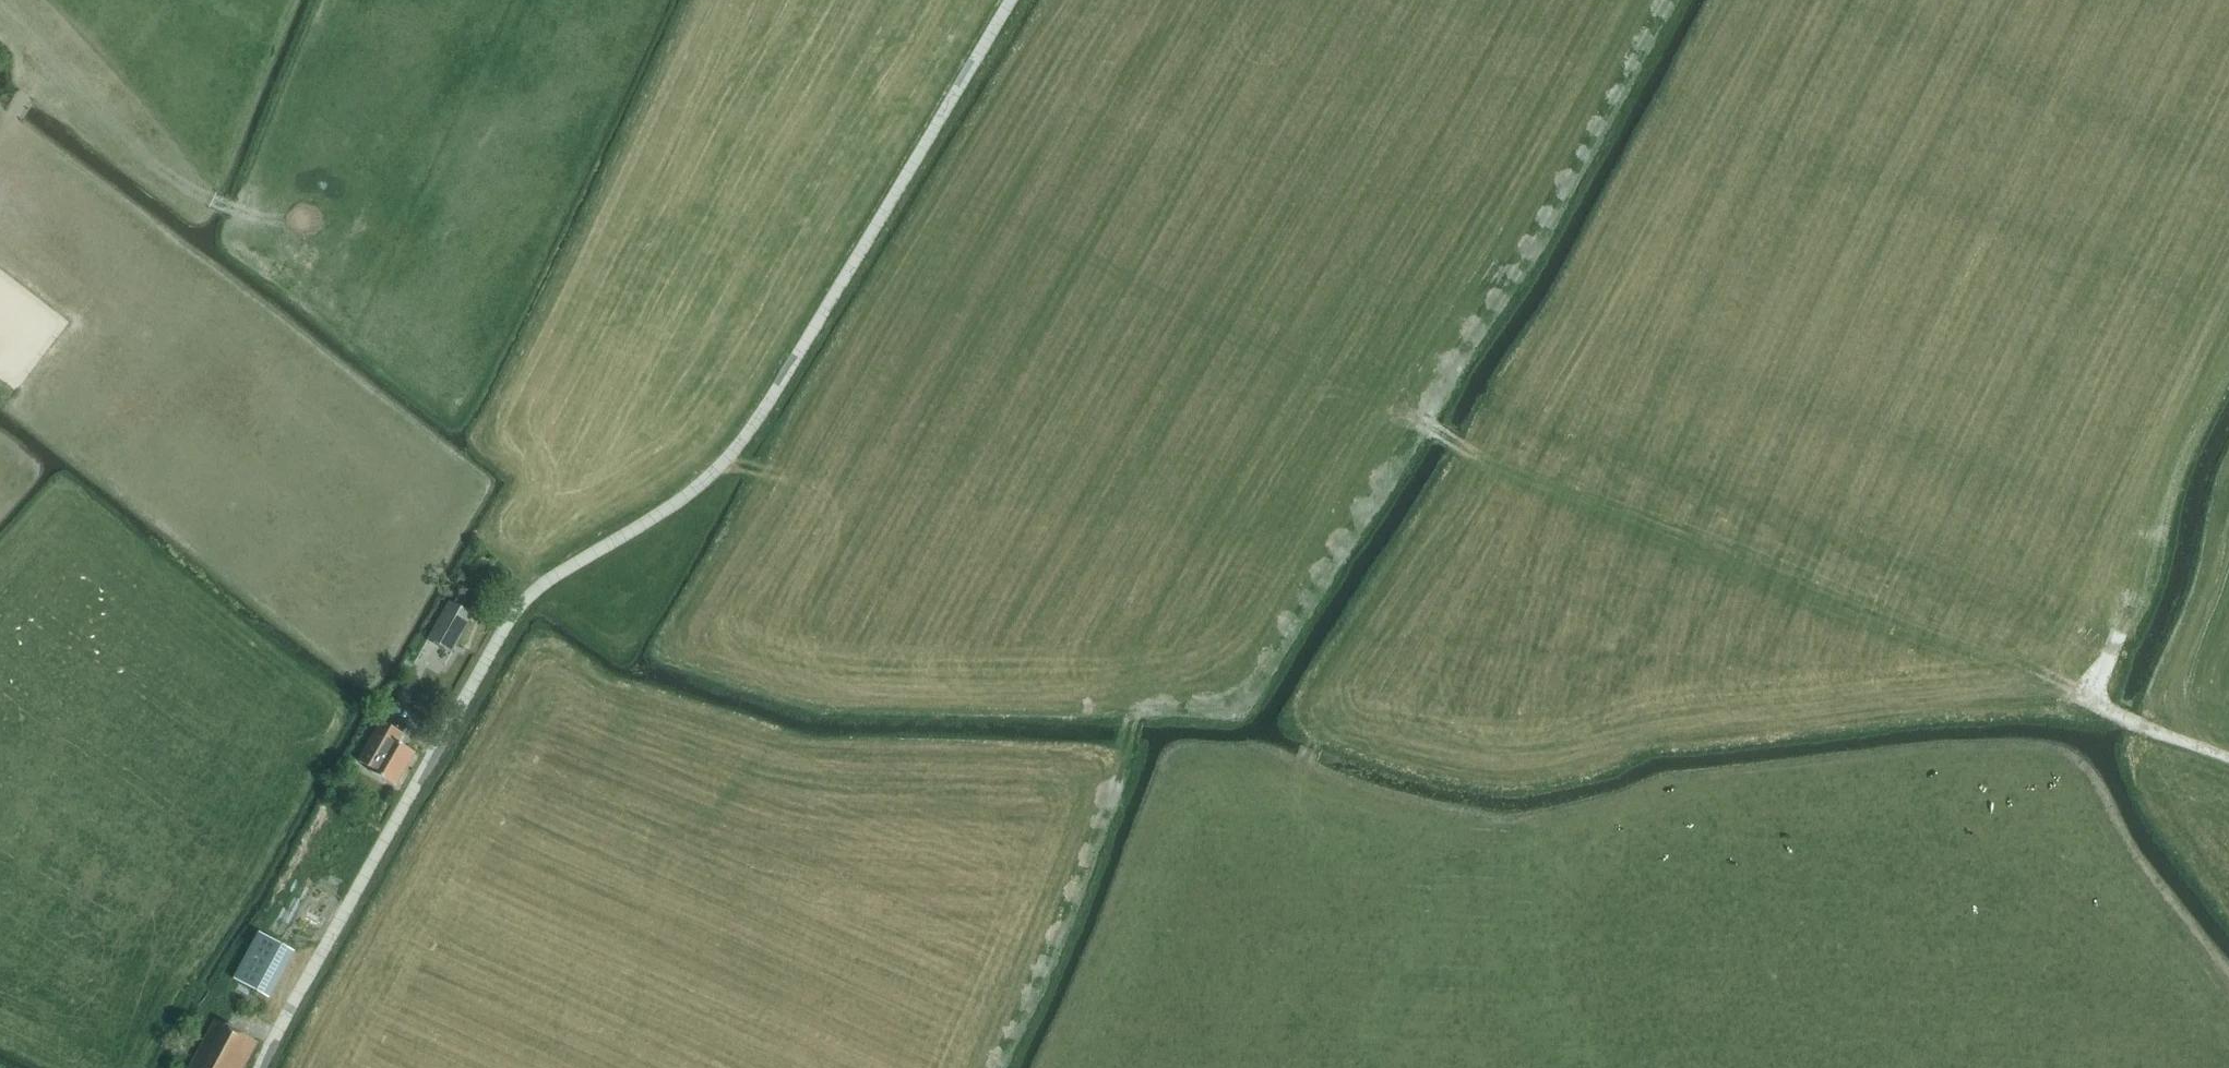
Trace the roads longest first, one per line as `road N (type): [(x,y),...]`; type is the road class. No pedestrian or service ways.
road 1 (unclassified): [(261,1067),(507,620),(542,584),(687,494),(727,458),(1011,0)]
road 2 (track): [(2123,612),(2093,692),(2099,704),(2228,756)]

